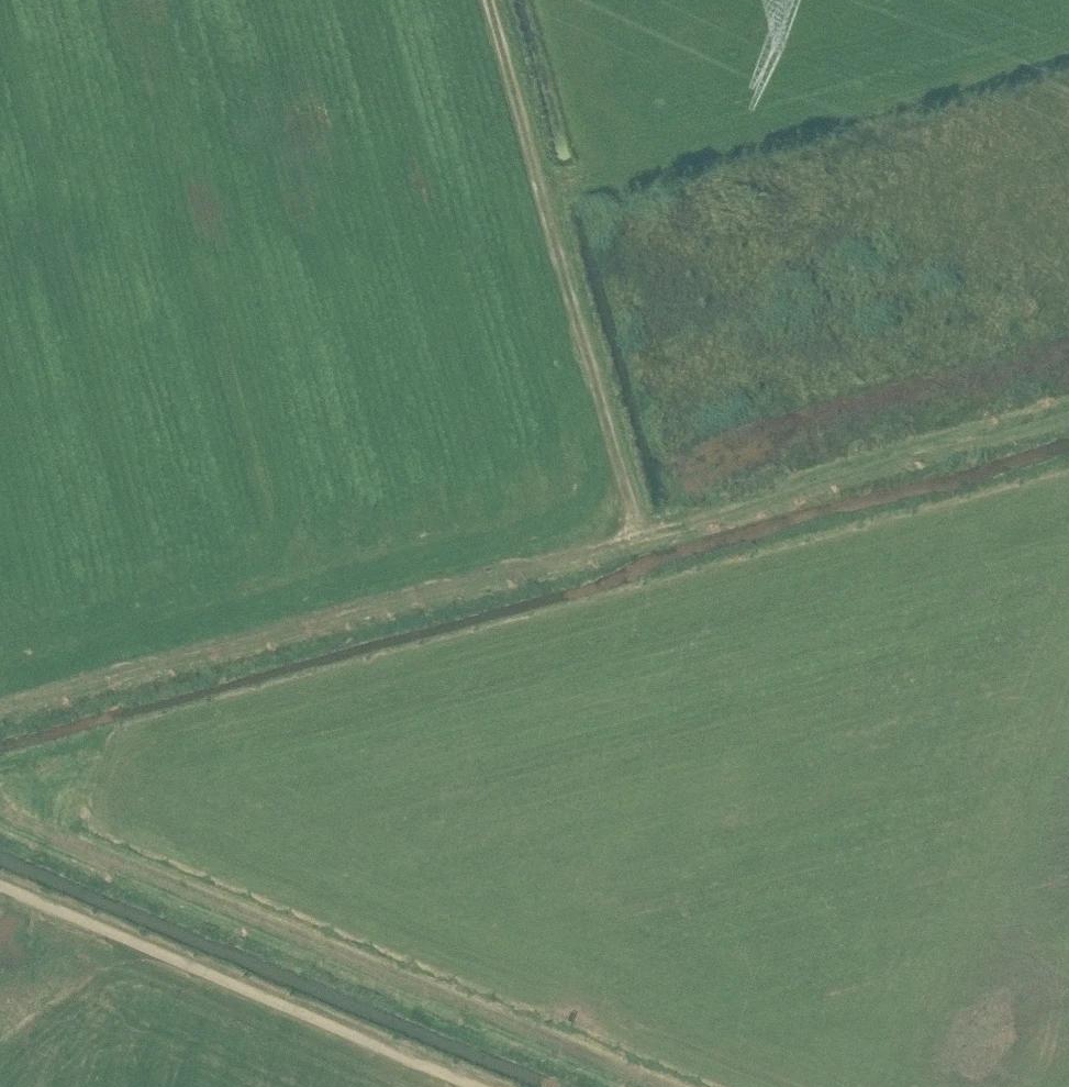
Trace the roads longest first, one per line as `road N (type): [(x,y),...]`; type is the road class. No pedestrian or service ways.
road 1 (track): [(0,889),(468,1086)]

